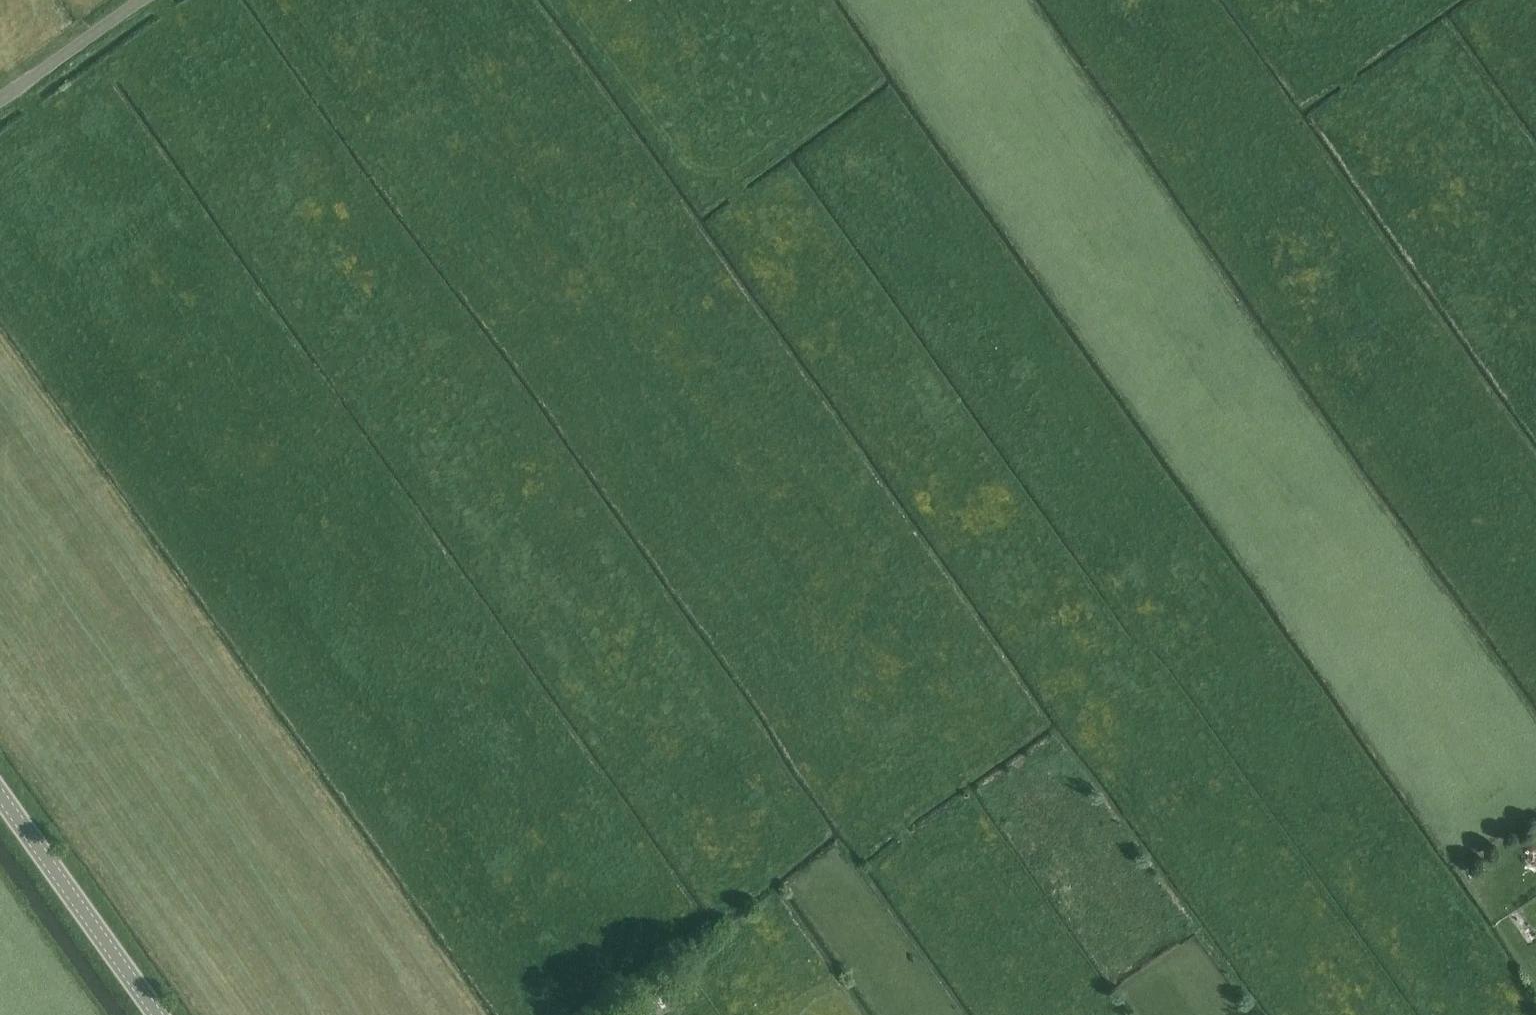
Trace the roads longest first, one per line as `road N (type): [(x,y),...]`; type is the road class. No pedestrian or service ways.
road 1 (unclassified): [(159,1014),(0,791)]
road 2 (unclassified): [(0,106),(150,0)]

